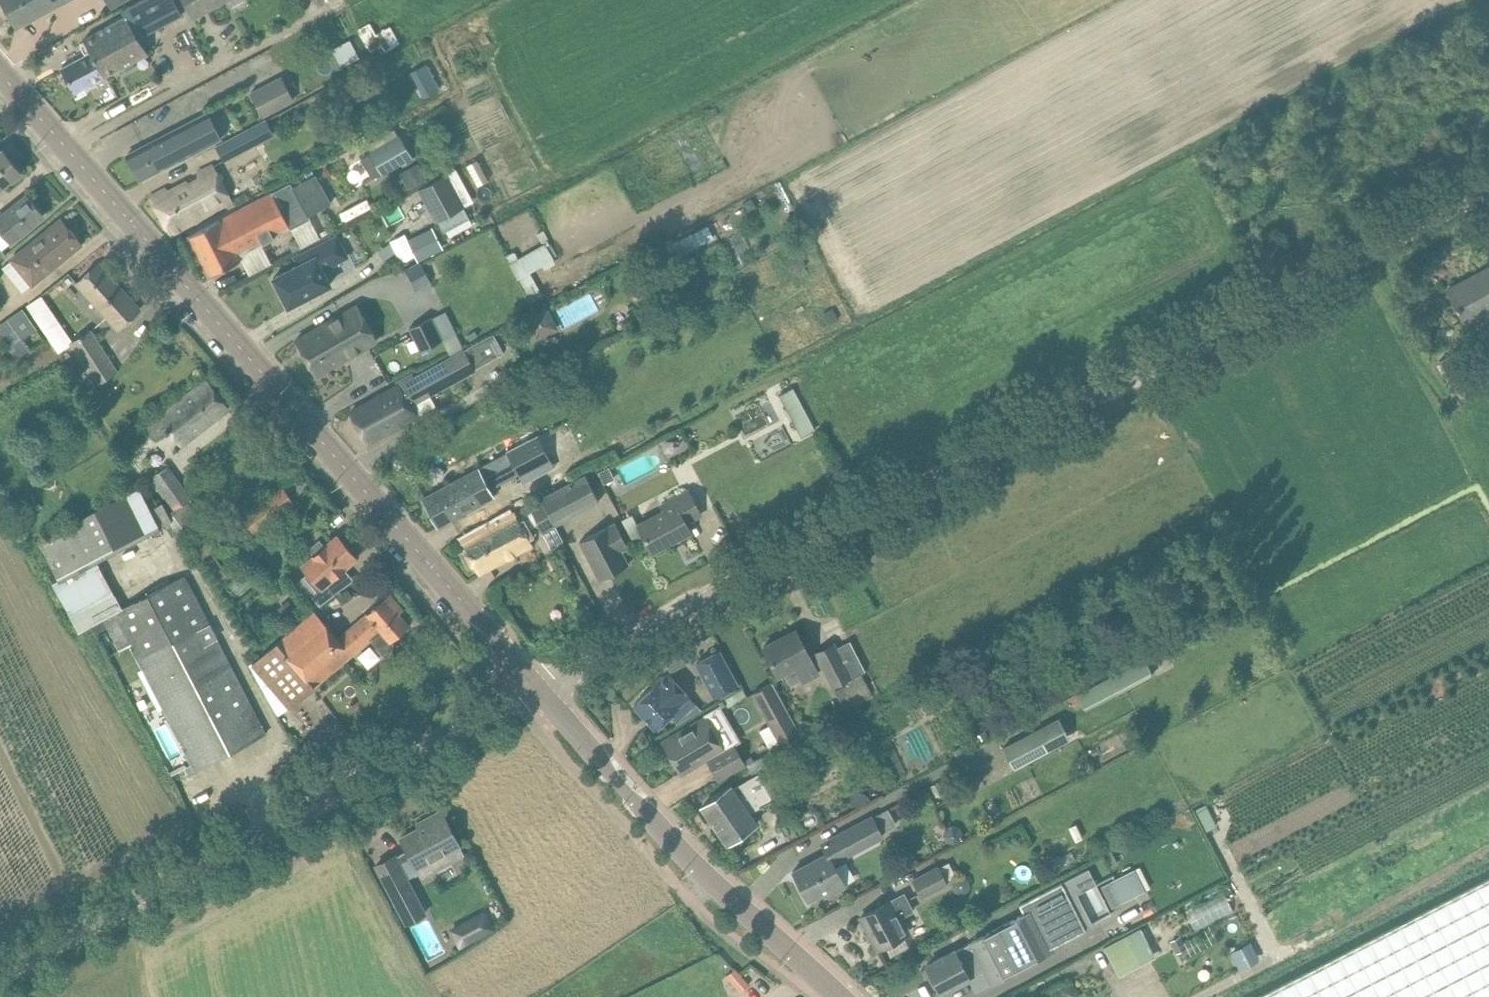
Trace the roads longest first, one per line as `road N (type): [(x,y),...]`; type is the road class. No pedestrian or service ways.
road 1 (unclassified): [(538,687),(1488,181)]
road 2 (secondary): [(538,687),(0,74)]
road 3 (tertiary): [(0,971),(538,687)]
road 4 (secondary): [(842,996),(690,859),(538,687)]

